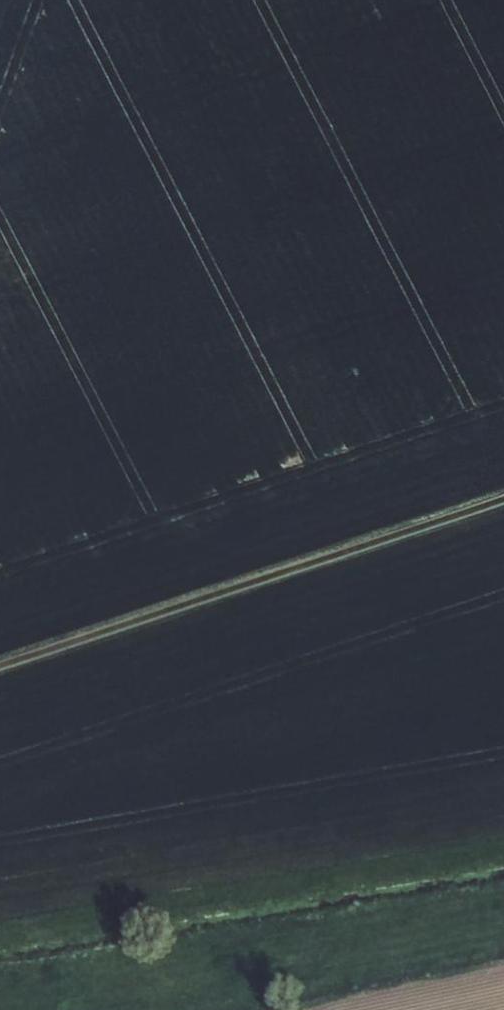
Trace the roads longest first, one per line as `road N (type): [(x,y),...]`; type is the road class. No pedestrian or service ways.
road 1 (track): [(0,672),(503,502)]

